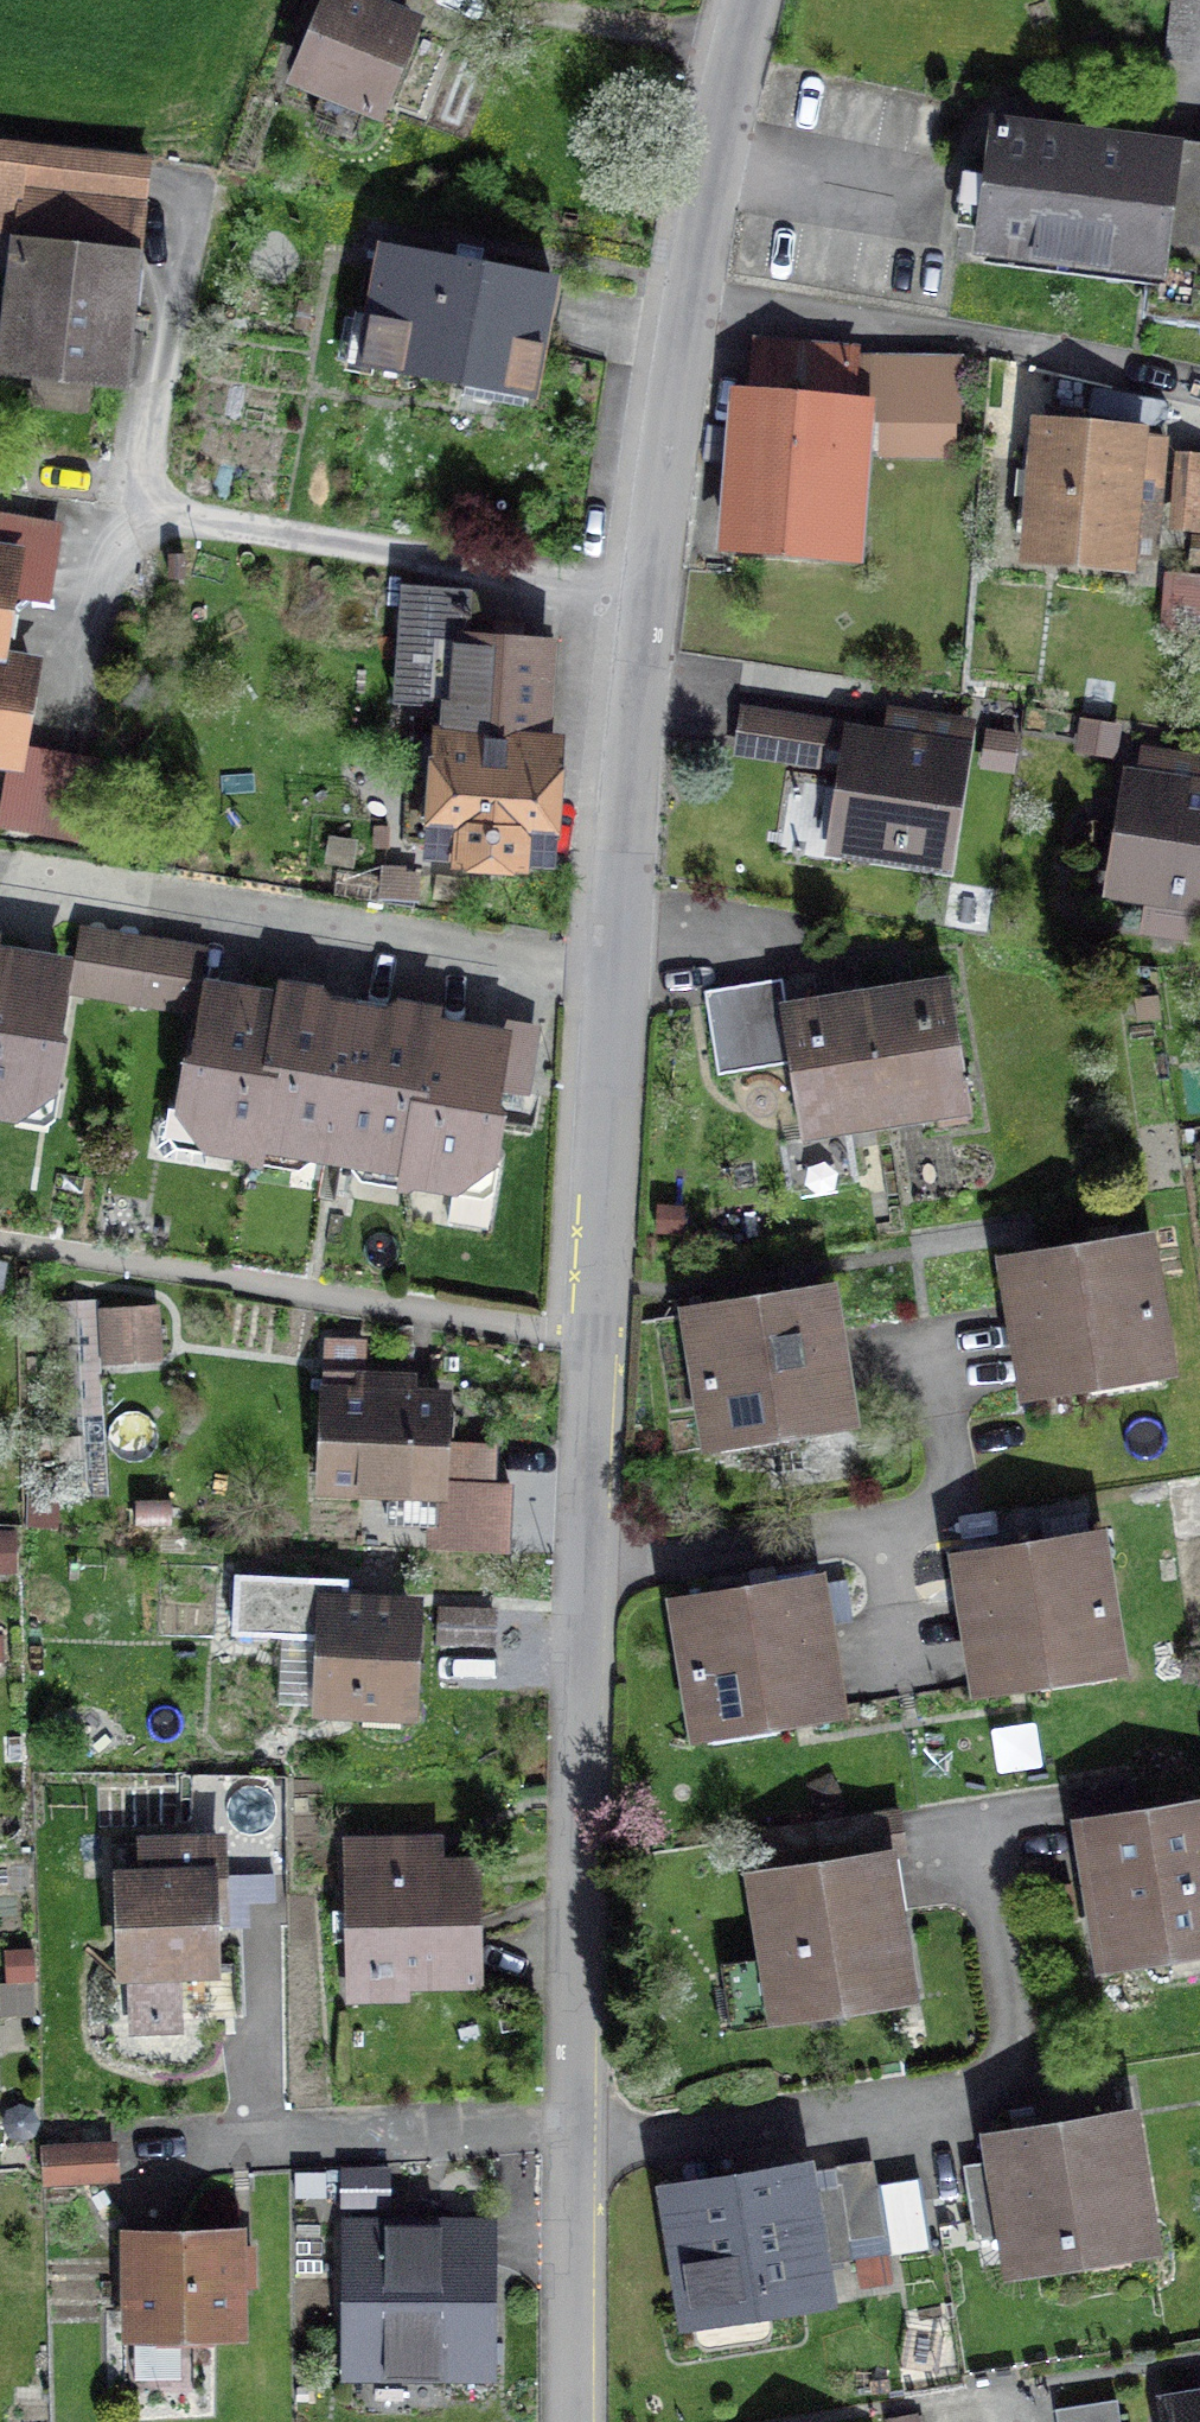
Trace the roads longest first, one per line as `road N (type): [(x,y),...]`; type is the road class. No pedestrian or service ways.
road 1 (residential): [(612,969),(586,1334),(575,2421)]
road 2 (residential): [(700,293),(652,600),(612,969)]
road 3 (residential): [(0,871),(612,969)]
road 4 (residential): [(700,293),(1199,388)]
road 5 (residential): [(770,0),(700,293)]

